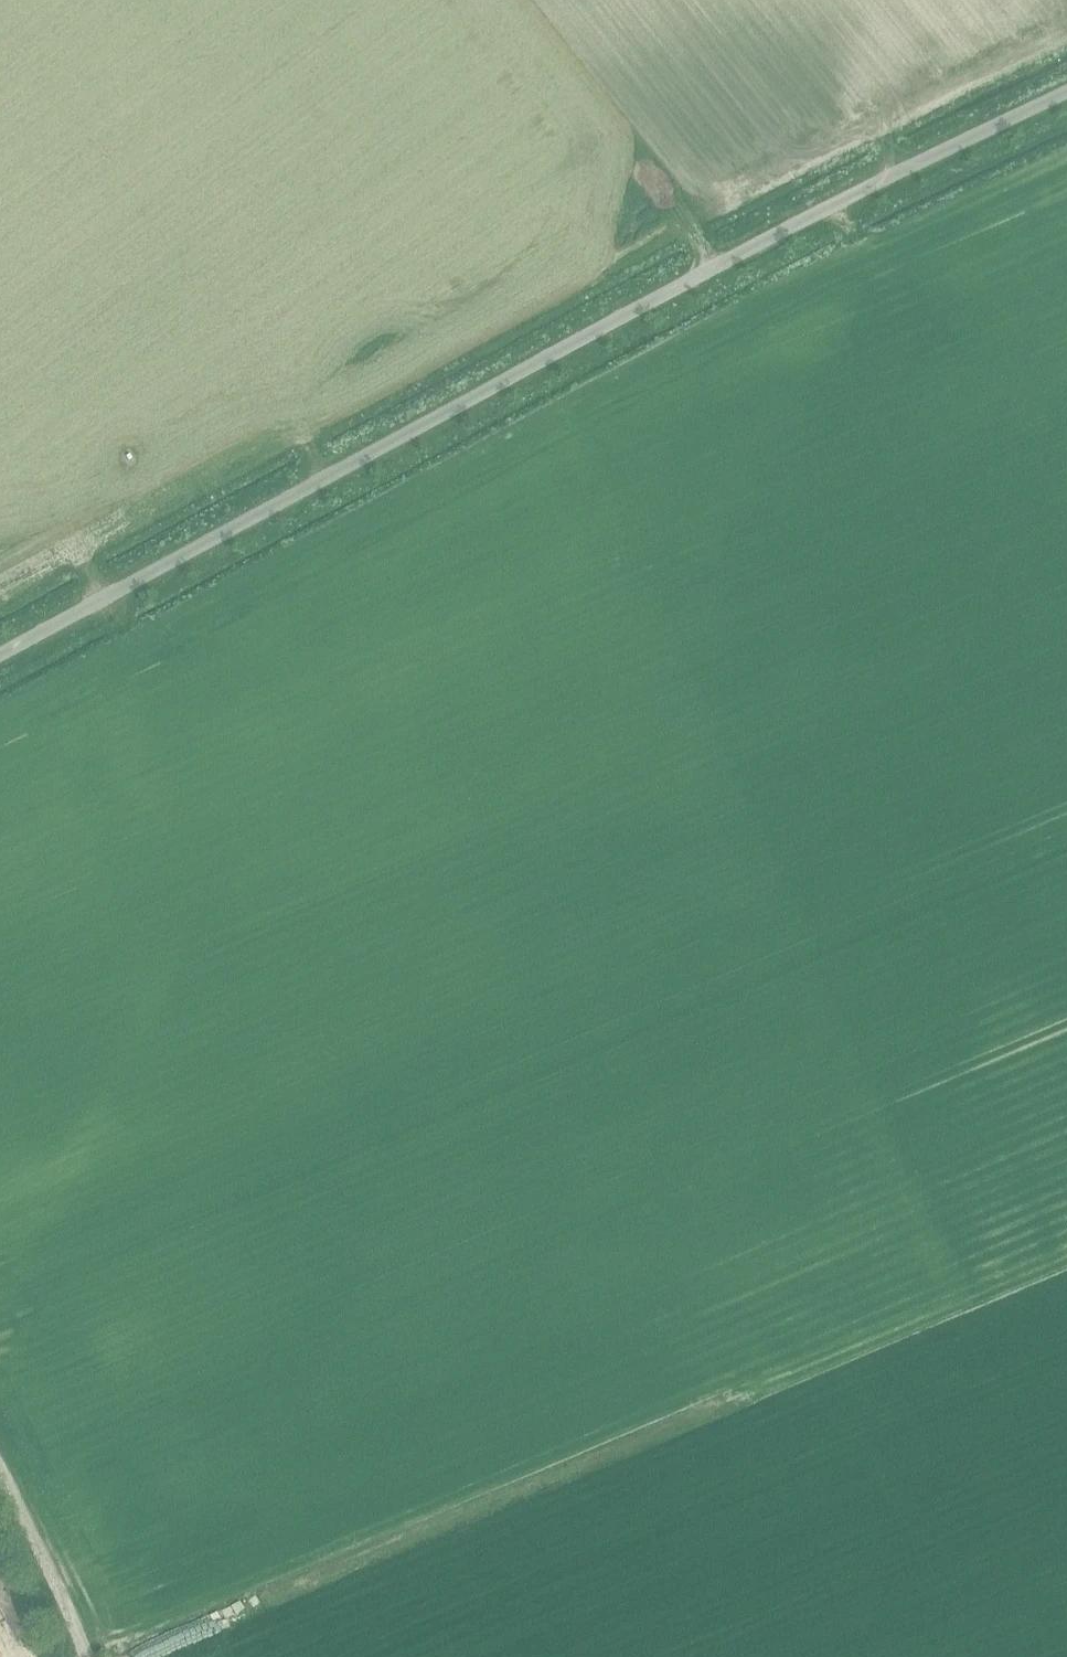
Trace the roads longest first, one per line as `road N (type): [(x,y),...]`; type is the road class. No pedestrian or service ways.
road 1 (unclassified): [(0,651),(704,268),(1066,94)]

